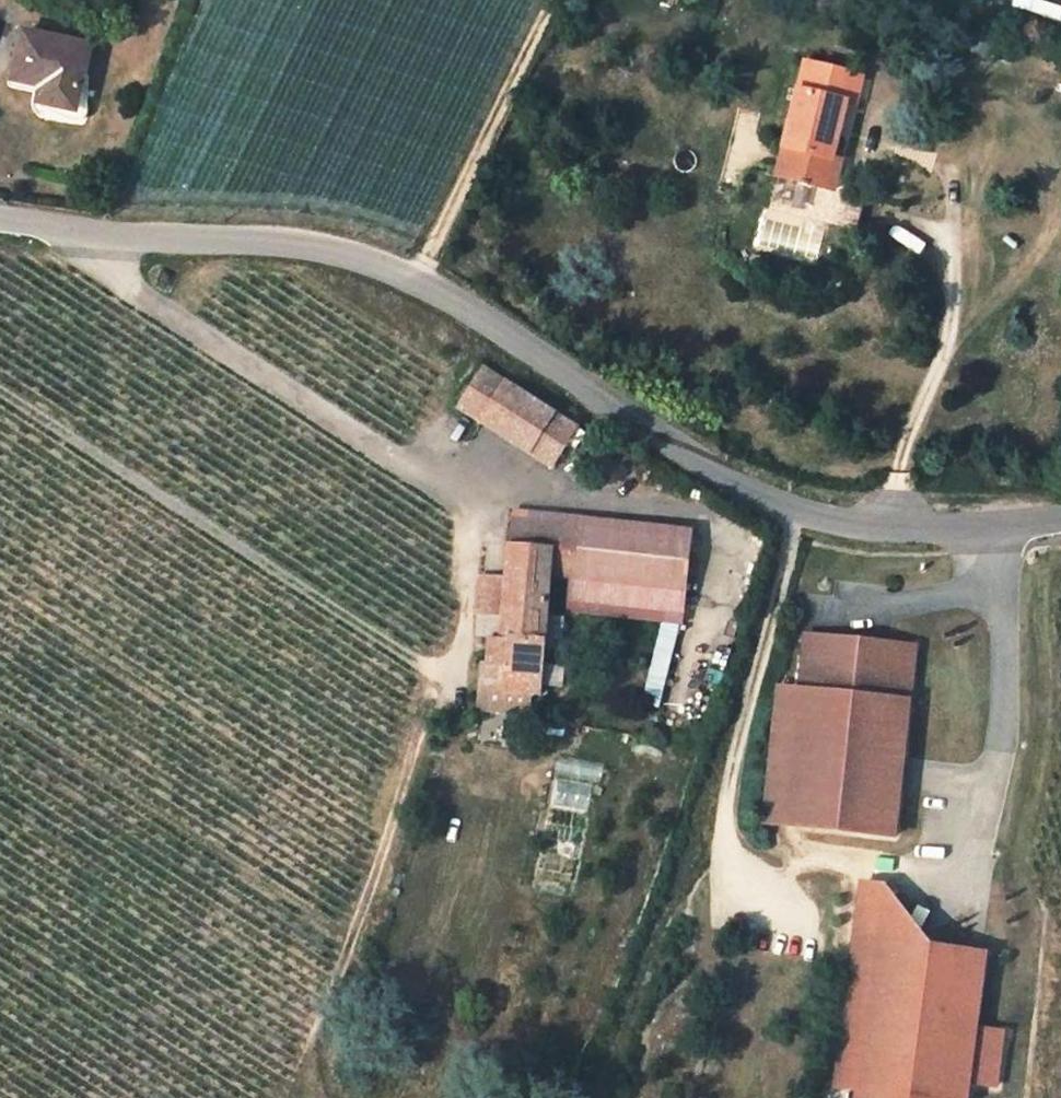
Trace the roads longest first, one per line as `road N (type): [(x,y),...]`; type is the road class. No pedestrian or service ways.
road 1 (unclassified): [(0,219),(362,252),(463,305),(793,518),(879,527),(1060,519)]
road 2 (track): [(591,1097),(626,1019),(793,518)]

